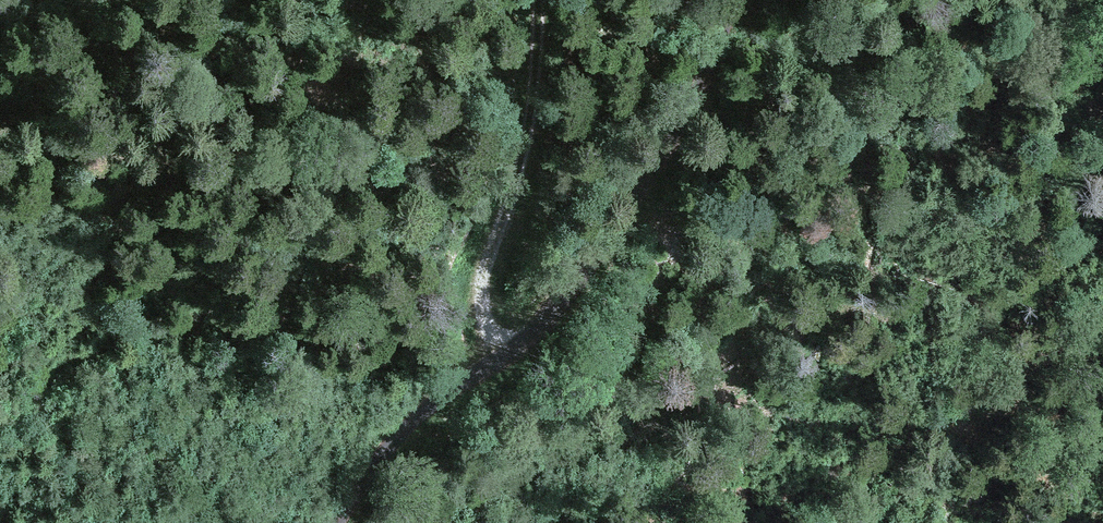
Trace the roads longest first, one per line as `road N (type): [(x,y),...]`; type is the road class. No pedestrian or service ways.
road 1 (track): [(343,522),(394,440),(438,396),(524,343),(595,271),(690,114),(738,0)]
road 2 (track): [(565,0),(560,119),(508,282),(524,343)]

